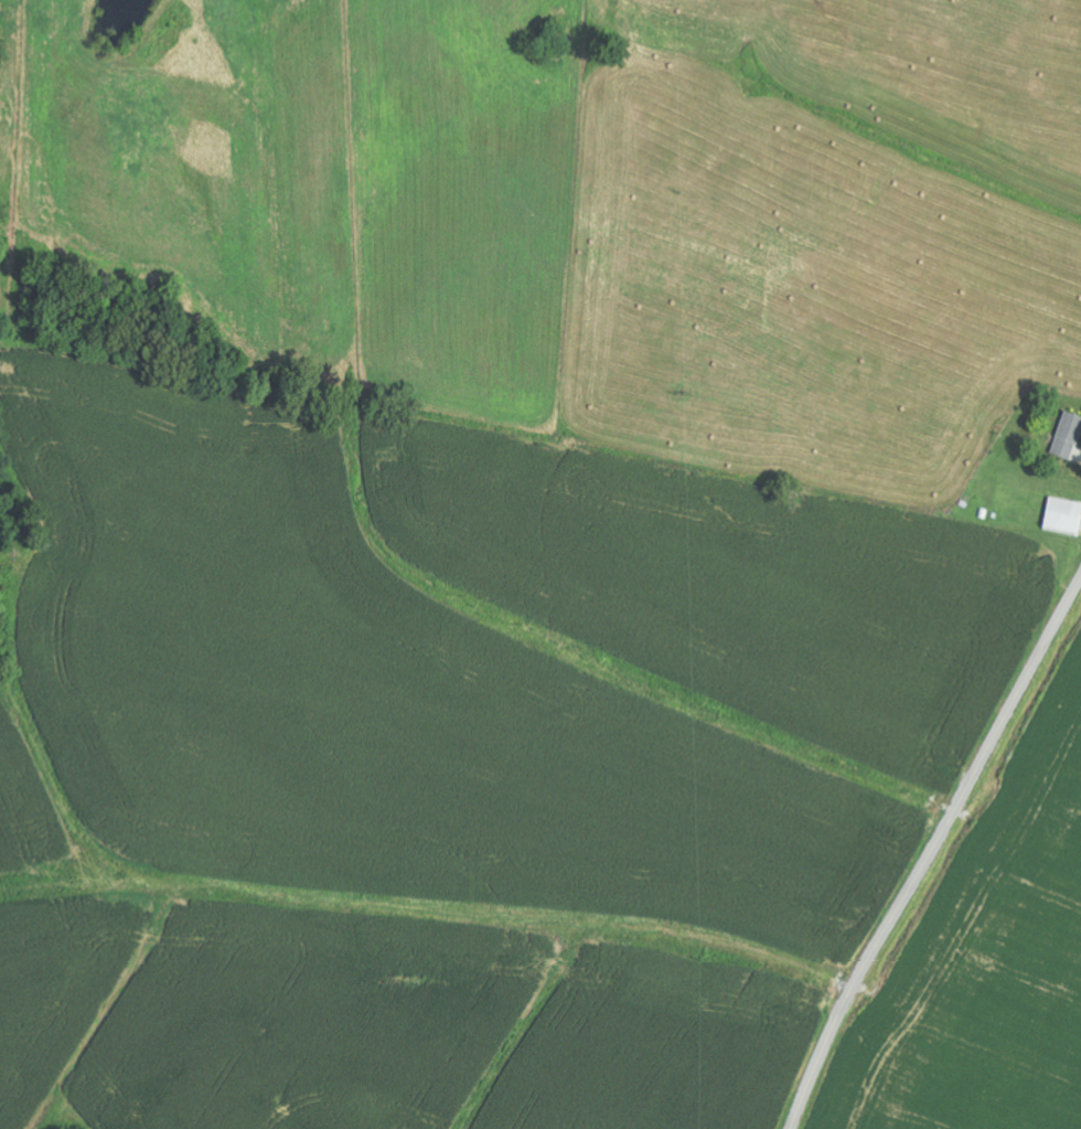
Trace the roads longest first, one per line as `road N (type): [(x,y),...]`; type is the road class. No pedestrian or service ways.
road 1 (tertiary): [(793,1128),(852,995),(1080,584)]

